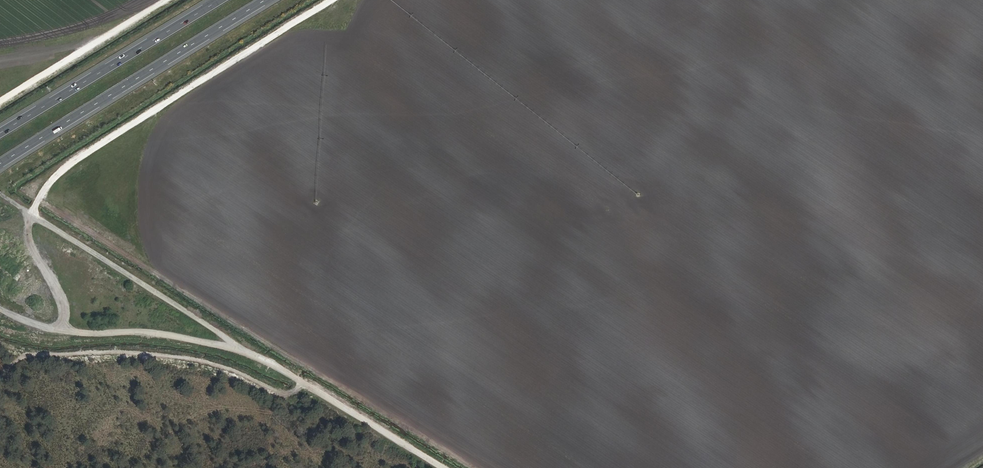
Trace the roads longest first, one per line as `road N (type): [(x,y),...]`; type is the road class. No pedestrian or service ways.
road 1 (track): [(65,327),(65,310),(31,233),(51,184),(72,163),(334,0)]
road 2 (track): [(300,383),(282,392),(195,358),(109,352),(25,356),(0,379)]
road 3 (motorway): [(0,164),(266,0)]
road 4 (track): [(240,347),(0,195)]
road 5 (motorway): [(219,0),(0,133)]
road 6 (track): [(240,347),(41,324),(0,305)]
road 7 (track): [(439,467),(240,347)]
road 8 (track): [(166,0),(0,100)]

